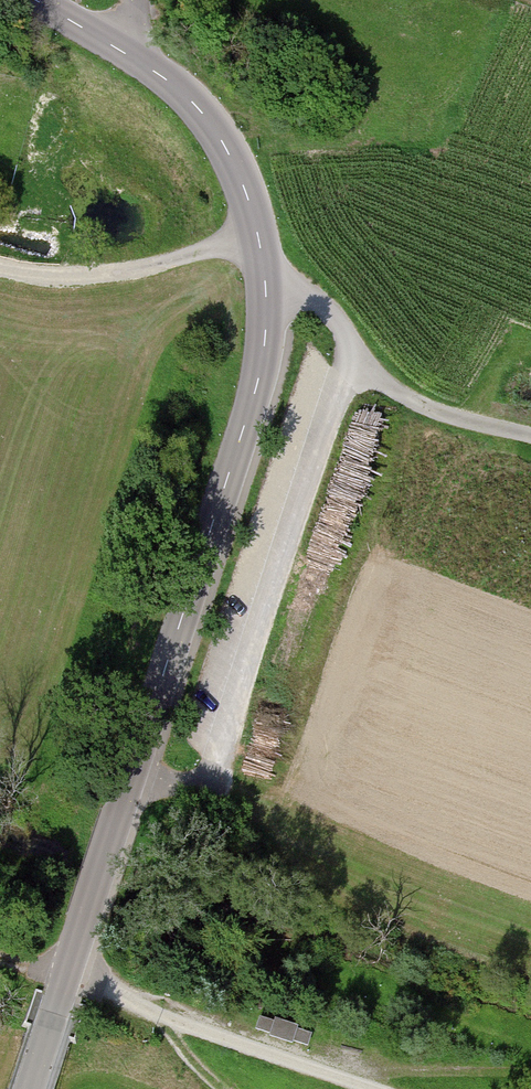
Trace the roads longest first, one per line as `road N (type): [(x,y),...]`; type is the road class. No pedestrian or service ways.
road 1 (tertiary): [(38,0),(161,76),(223,143),(252,209),(266,319),(258,384),(29,1088)]
road 2 (track): [(373,1088),(64,982)]
road 3 (track): [(530,434),(417,404),(381,381),(318,302),(266,294)]
road 4 (track): [(258,236),(122,272),(0,268)]

